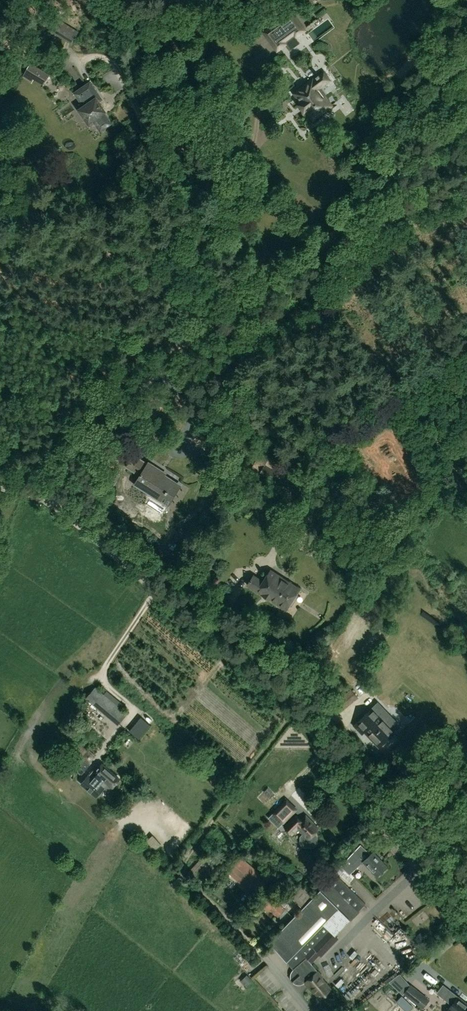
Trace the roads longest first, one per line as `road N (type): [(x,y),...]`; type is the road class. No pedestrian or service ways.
road 1 (unclassified): [(466,930),(294,708),(45,499),(0,486)]
road 2 (track): [(45,499),(148,362),(289,272),(343,222),(434,94)]

